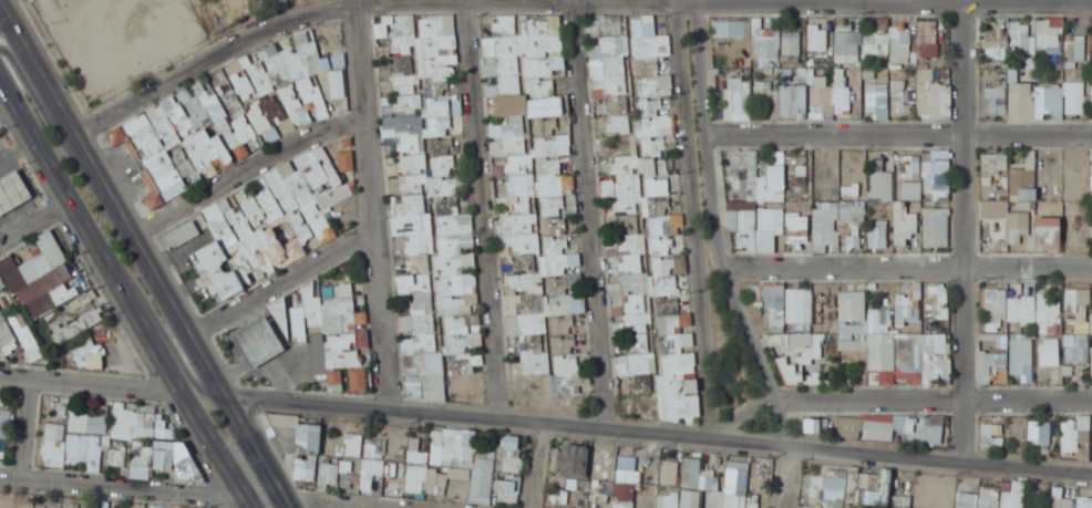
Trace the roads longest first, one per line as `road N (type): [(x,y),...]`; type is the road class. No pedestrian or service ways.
road 1 (residential): [(785,447),(775,397),(720,248),(697,0)]
road 2 (residential): [(673,0),(710,440)]
road 3 (residential): [(611,431),(576,0)]
road 4 (residential): [(502,421),(468,0)]
road 5 (residential): [(356,0),(388,412)]

